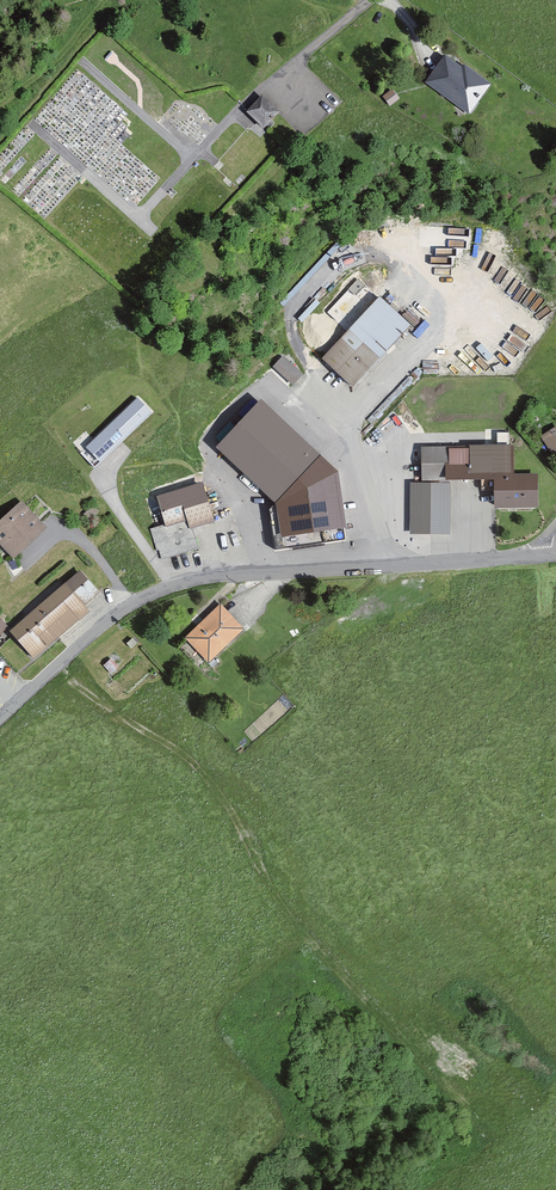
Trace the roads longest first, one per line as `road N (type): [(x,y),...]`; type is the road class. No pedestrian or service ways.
road 1 (unclassified): [(0,722),(113,617),(193,578),(545,557)]

